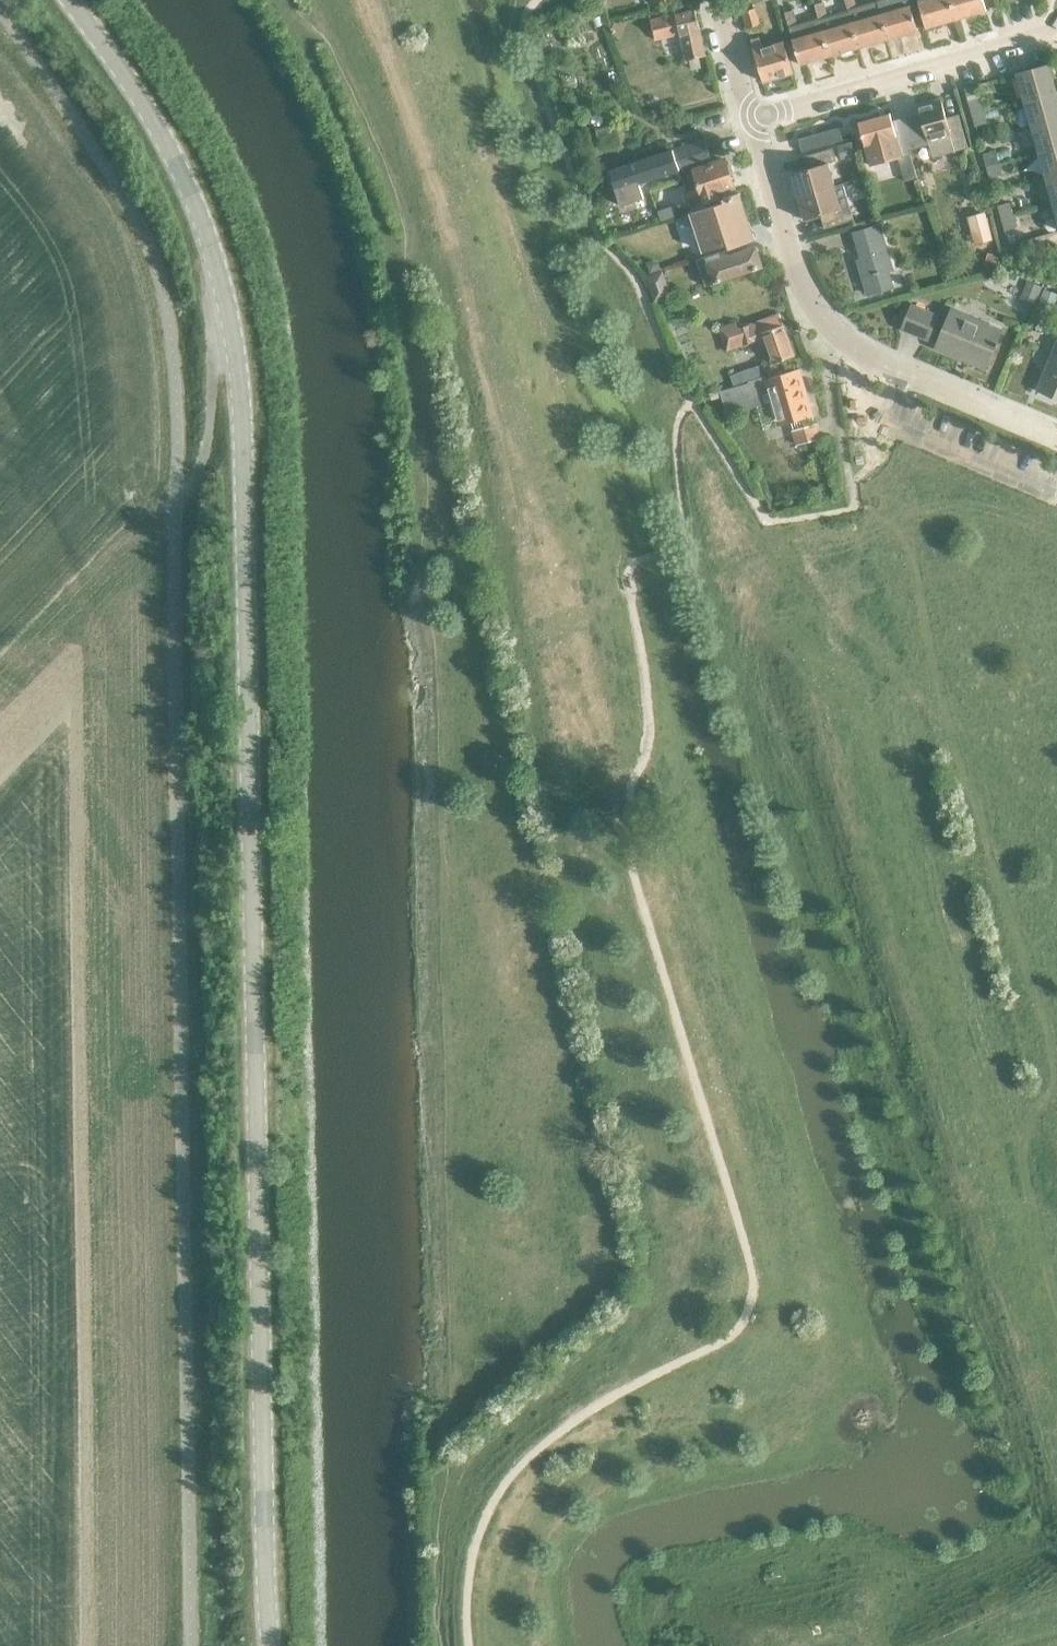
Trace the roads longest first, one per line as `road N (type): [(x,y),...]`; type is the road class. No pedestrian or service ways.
road 1 (tertiary): [(271,1645),(235,347),(197,207),(155,124),(70,0)]
road 2 (tertiary): [(1056,434),(836,335),(807,300),(749,118)]
road 3 (residential): [(749,118),(1056,30)]
road 4 (tertiary): [(749,118),(718,0)]

